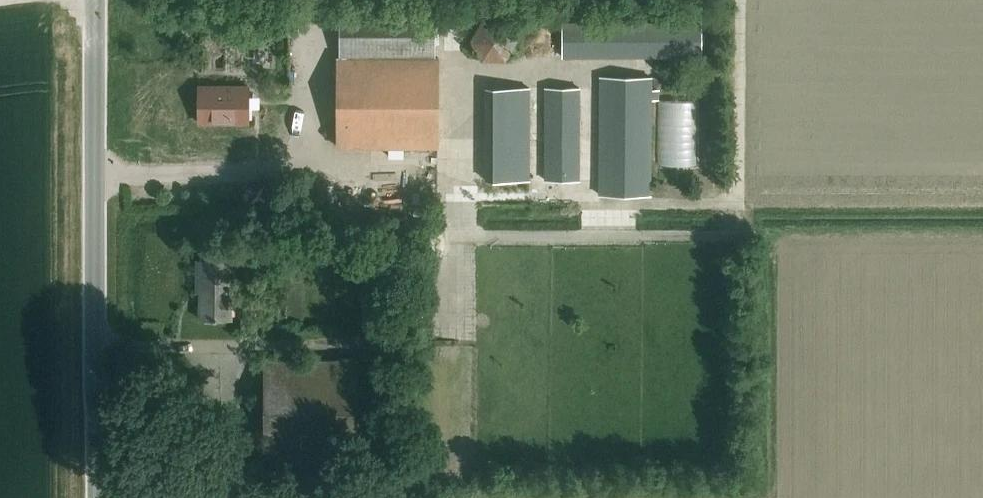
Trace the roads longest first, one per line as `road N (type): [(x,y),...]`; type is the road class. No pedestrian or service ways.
road 1 (unclassified): [(100,497),(98,0)]

